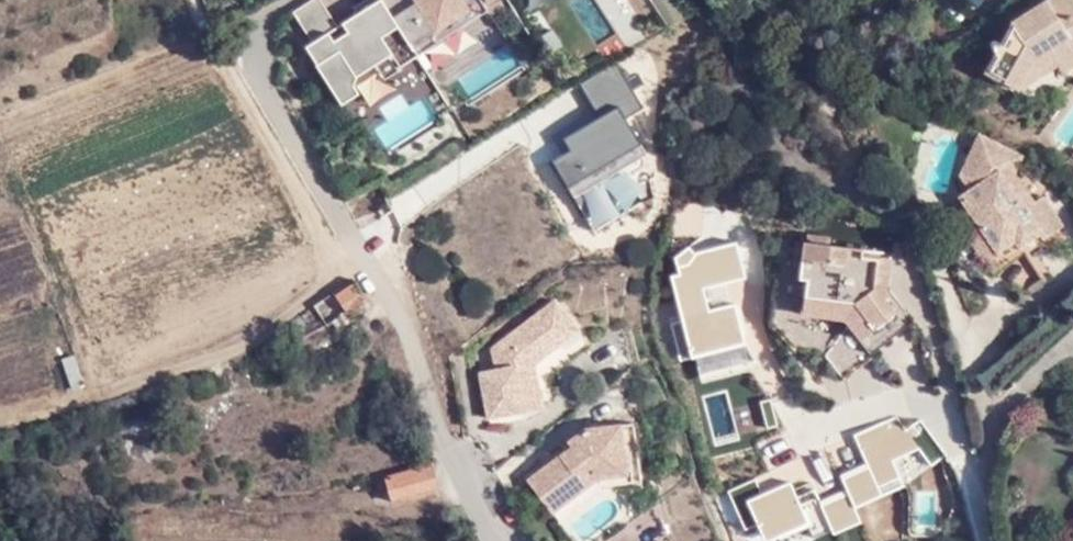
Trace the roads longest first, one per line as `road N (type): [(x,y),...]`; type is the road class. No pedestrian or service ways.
road 1 (residential): [(359,249),(394,301),(496,540)]
road 2 (track): [(195,0),(328,237),(359,249)]
road 3 (residential): [(359,249),(265,85),(258,48),(266,14),(286,0)]

